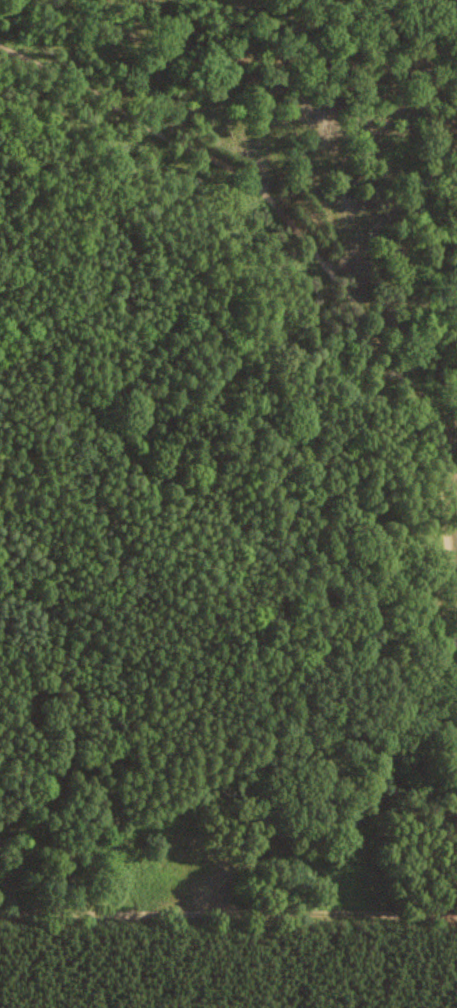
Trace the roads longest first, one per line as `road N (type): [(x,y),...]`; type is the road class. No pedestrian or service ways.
road 1 (track): [(456,460),(384,334),(246,173),(52,69),(0,50)]
road 2 (track): [(0,910),(456,911)]

